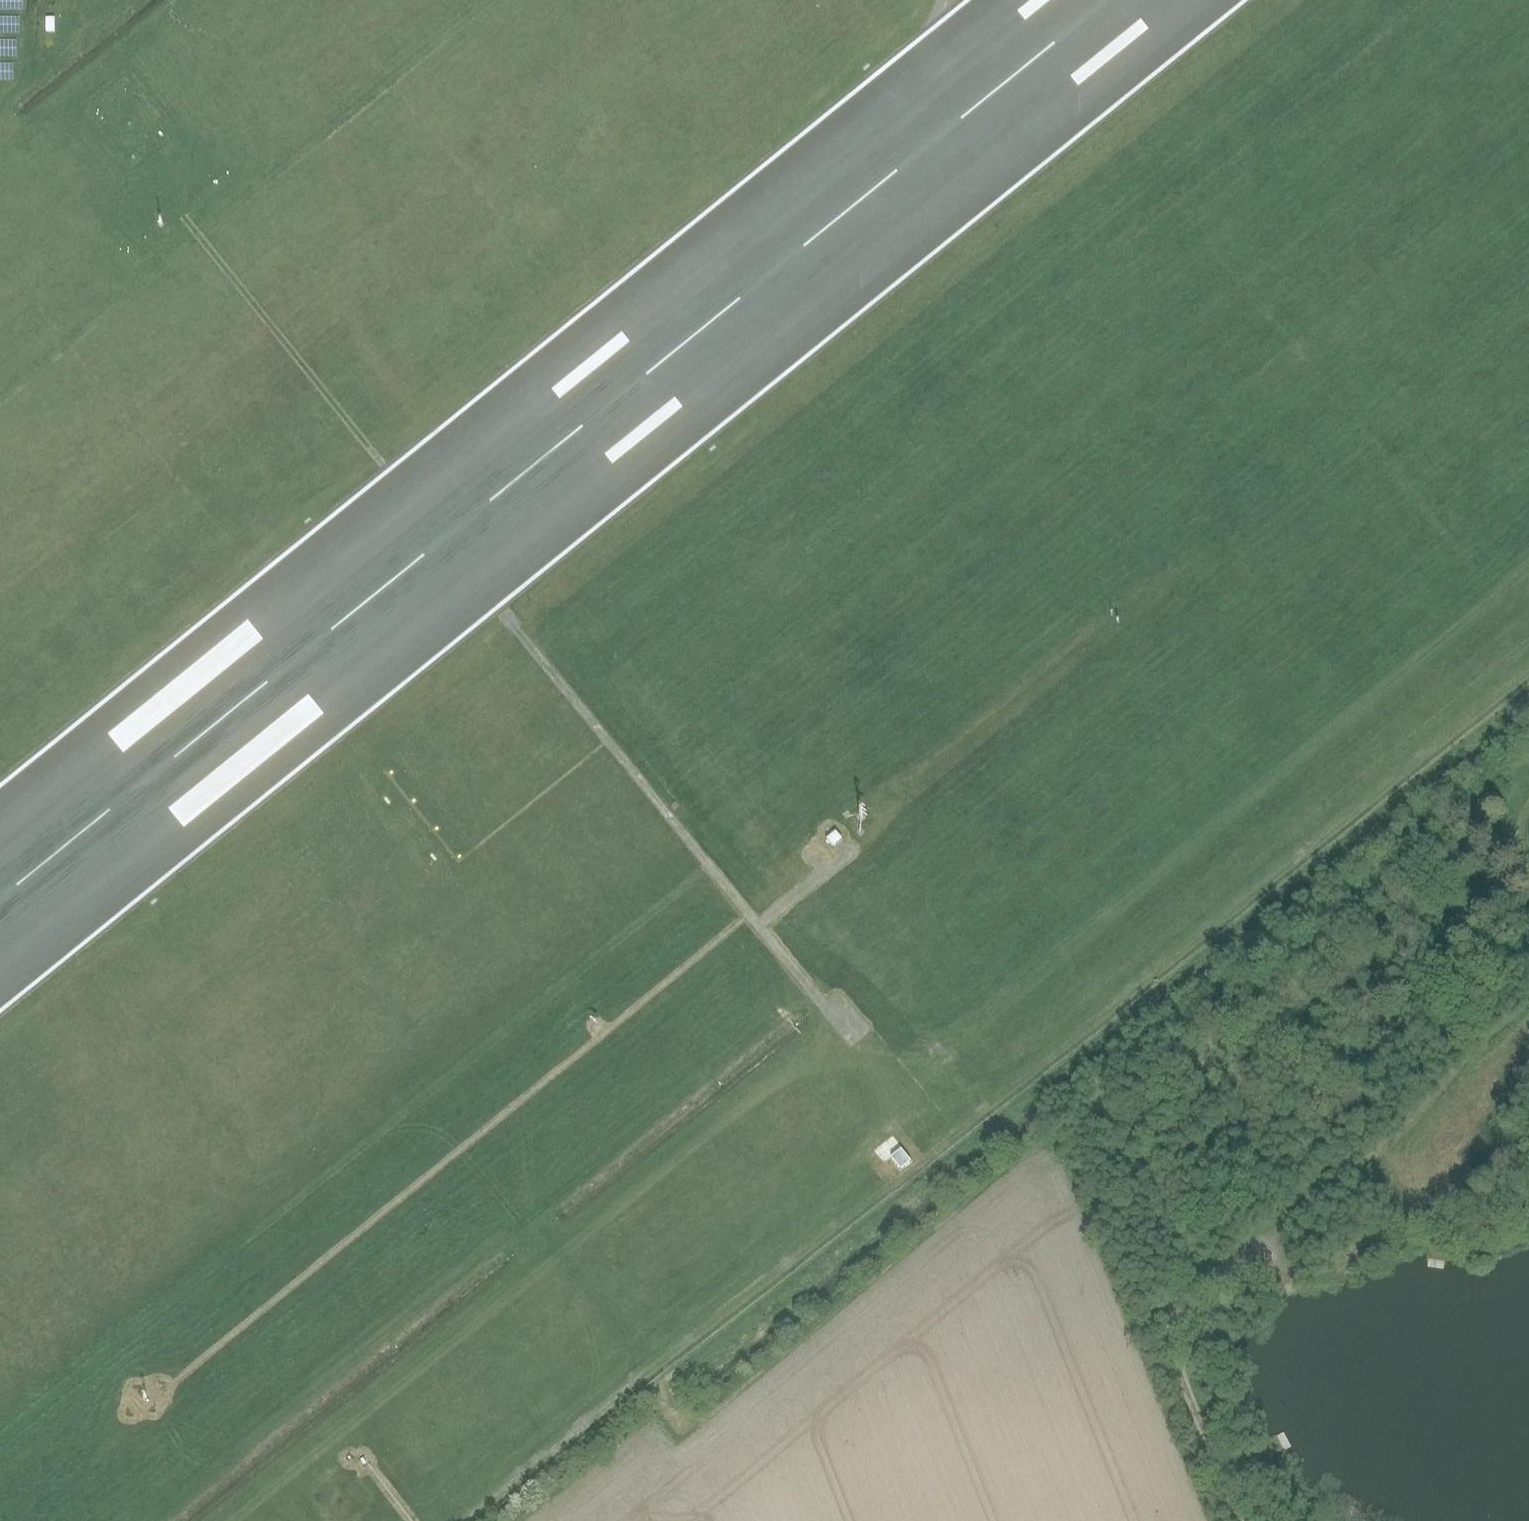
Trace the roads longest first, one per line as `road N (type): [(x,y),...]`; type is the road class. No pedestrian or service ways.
road 1 (track): [(1239,1520),(1169,1333),(1173,1308),(1212,1270),(1266,1256)]

